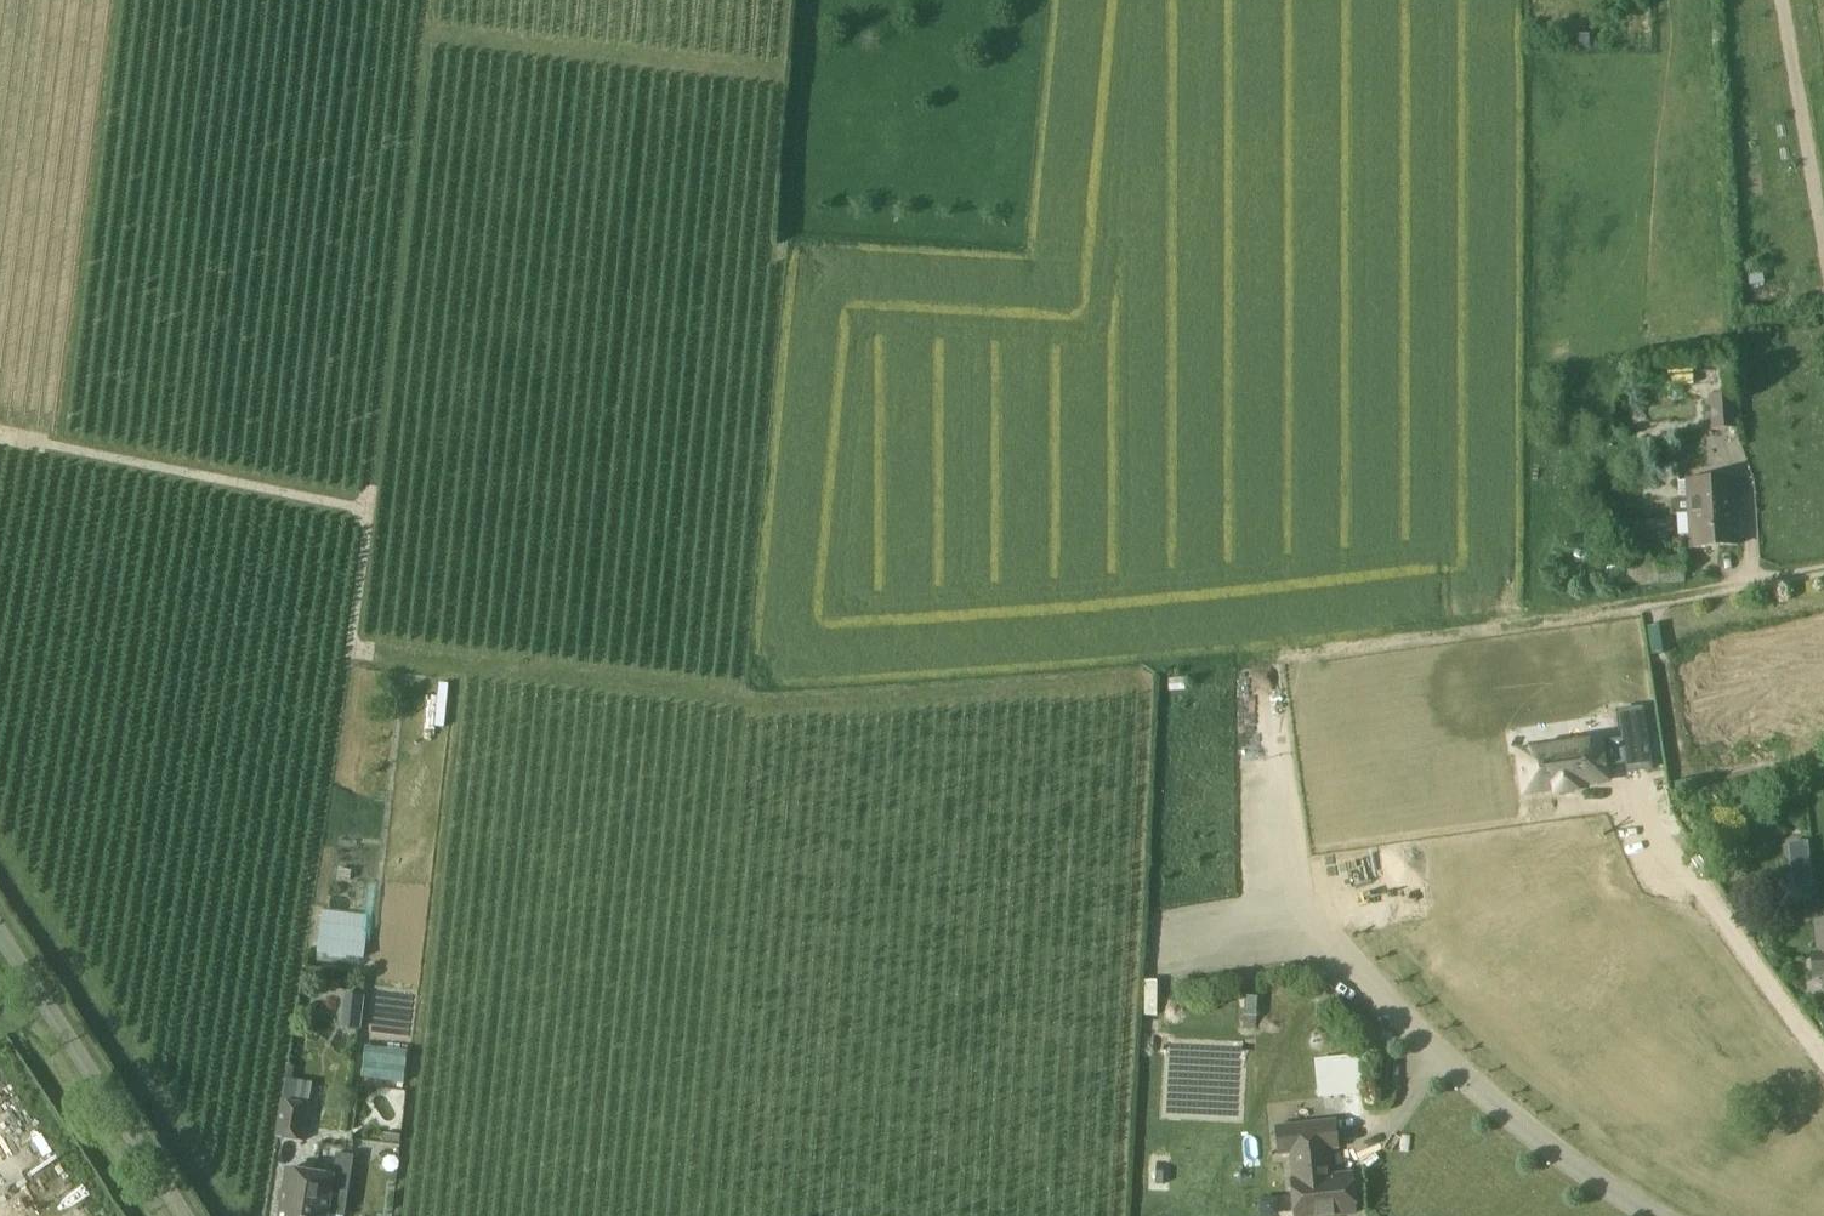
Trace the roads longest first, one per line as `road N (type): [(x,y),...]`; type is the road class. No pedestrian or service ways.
road 1 (unclassified): [(0,936),(184,1215)]
road 2 (unclassified): [(1783,0),(1823,244)]
road 3 (unclassified): [(1823,570),(1701,591)]

